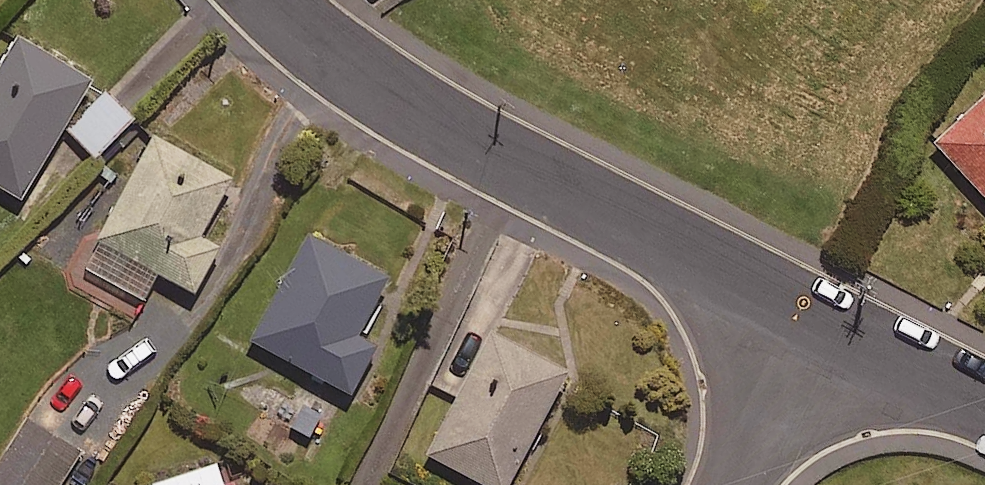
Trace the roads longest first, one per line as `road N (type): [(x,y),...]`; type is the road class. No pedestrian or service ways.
road 1 (residential): [(268,0),(346,76),(816,322)]
road 2 (residential): [(816,322),(984,407)]
road 3 (residential): [(816,322),(739,484)]

